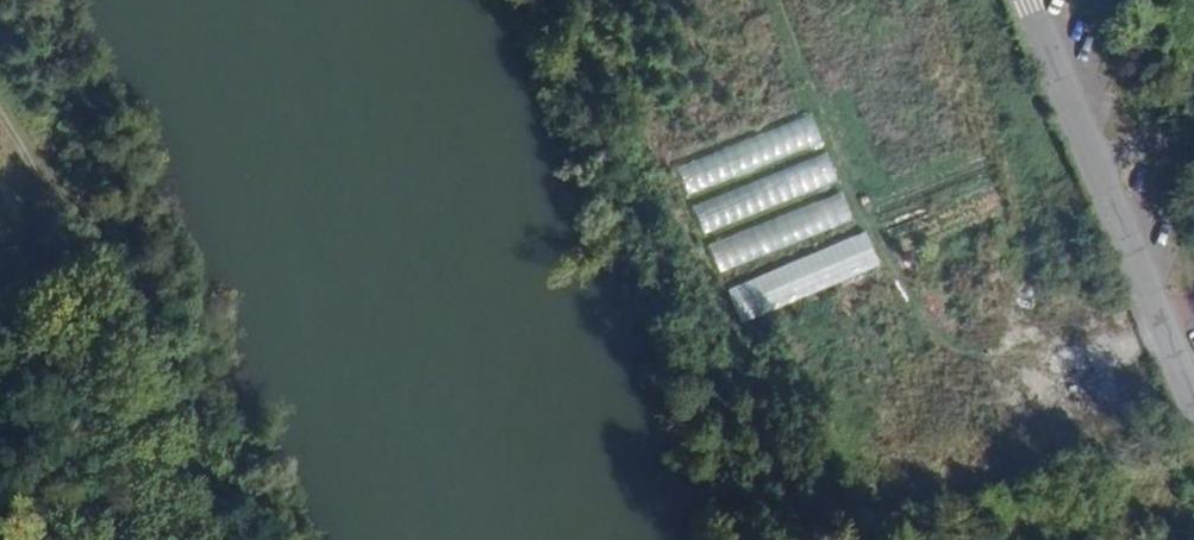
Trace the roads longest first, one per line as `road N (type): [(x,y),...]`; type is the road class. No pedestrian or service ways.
road 1 (residential): [(1028,0),(1193,399)]
road 2 (track): [(0,306),(98,461),(132,539)]

